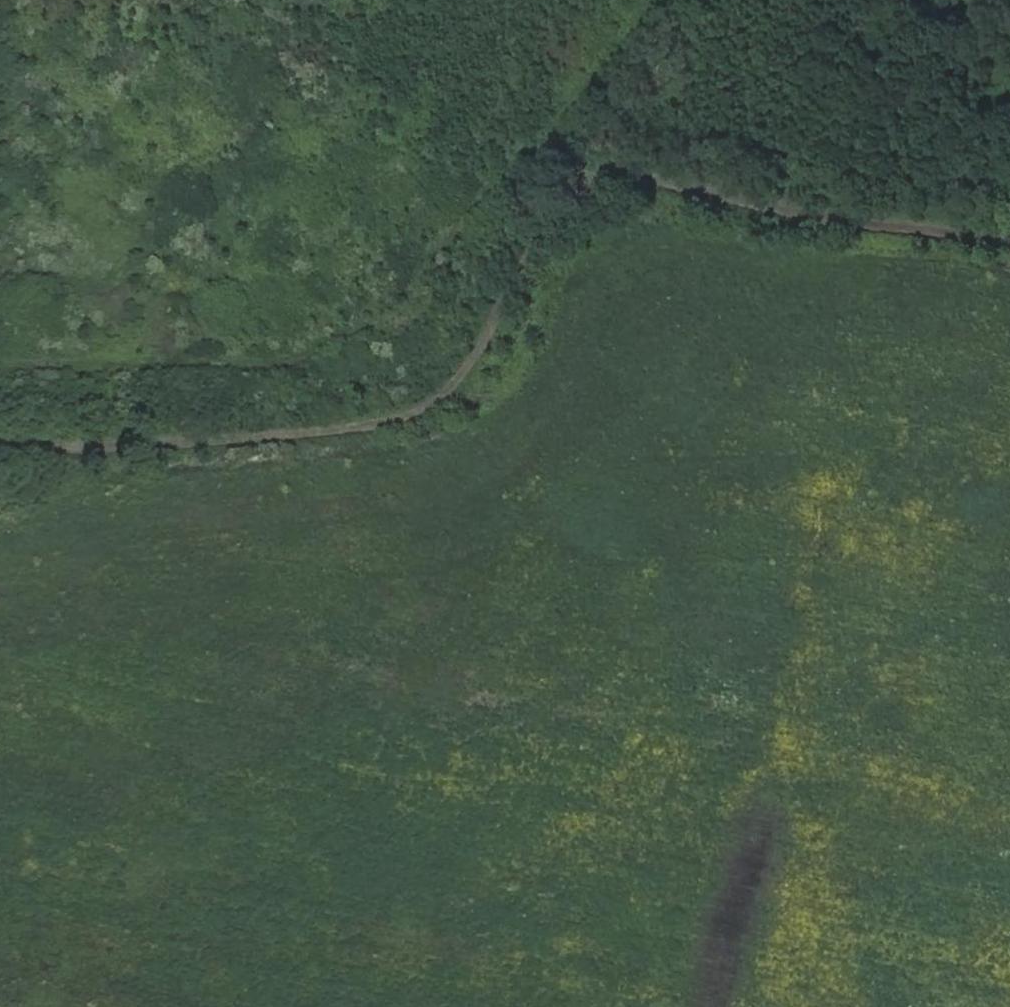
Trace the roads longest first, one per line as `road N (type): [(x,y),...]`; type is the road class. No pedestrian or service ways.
road 1 (track): [(0,448),(402,426),(449,396),(569,199),(620,174),(1009,242)]

